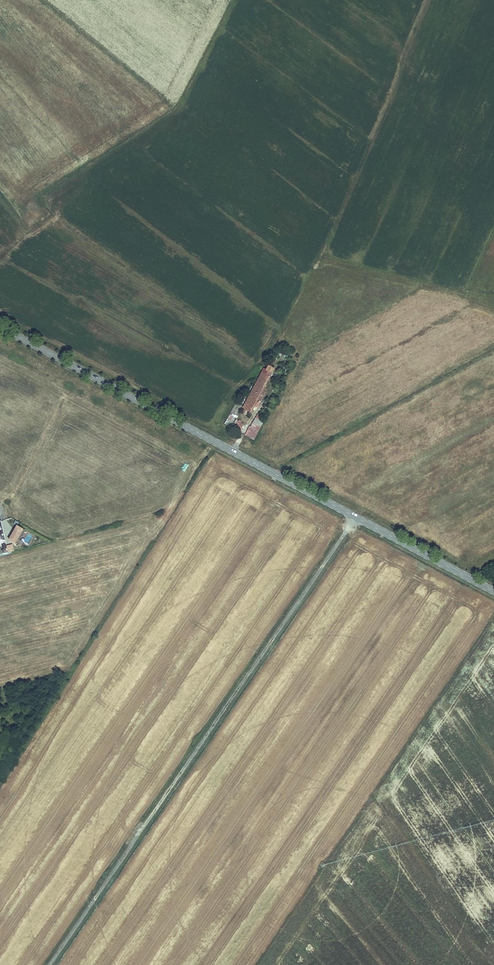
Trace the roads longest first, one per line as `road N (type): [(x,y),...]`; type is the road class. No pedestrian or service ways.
road 1 (unclassified): [(356,517),(50,964)]
road 2 (secondary): [(356,517),(0,326)]
road 3 (secondary): [(493,591),(356,517)]

